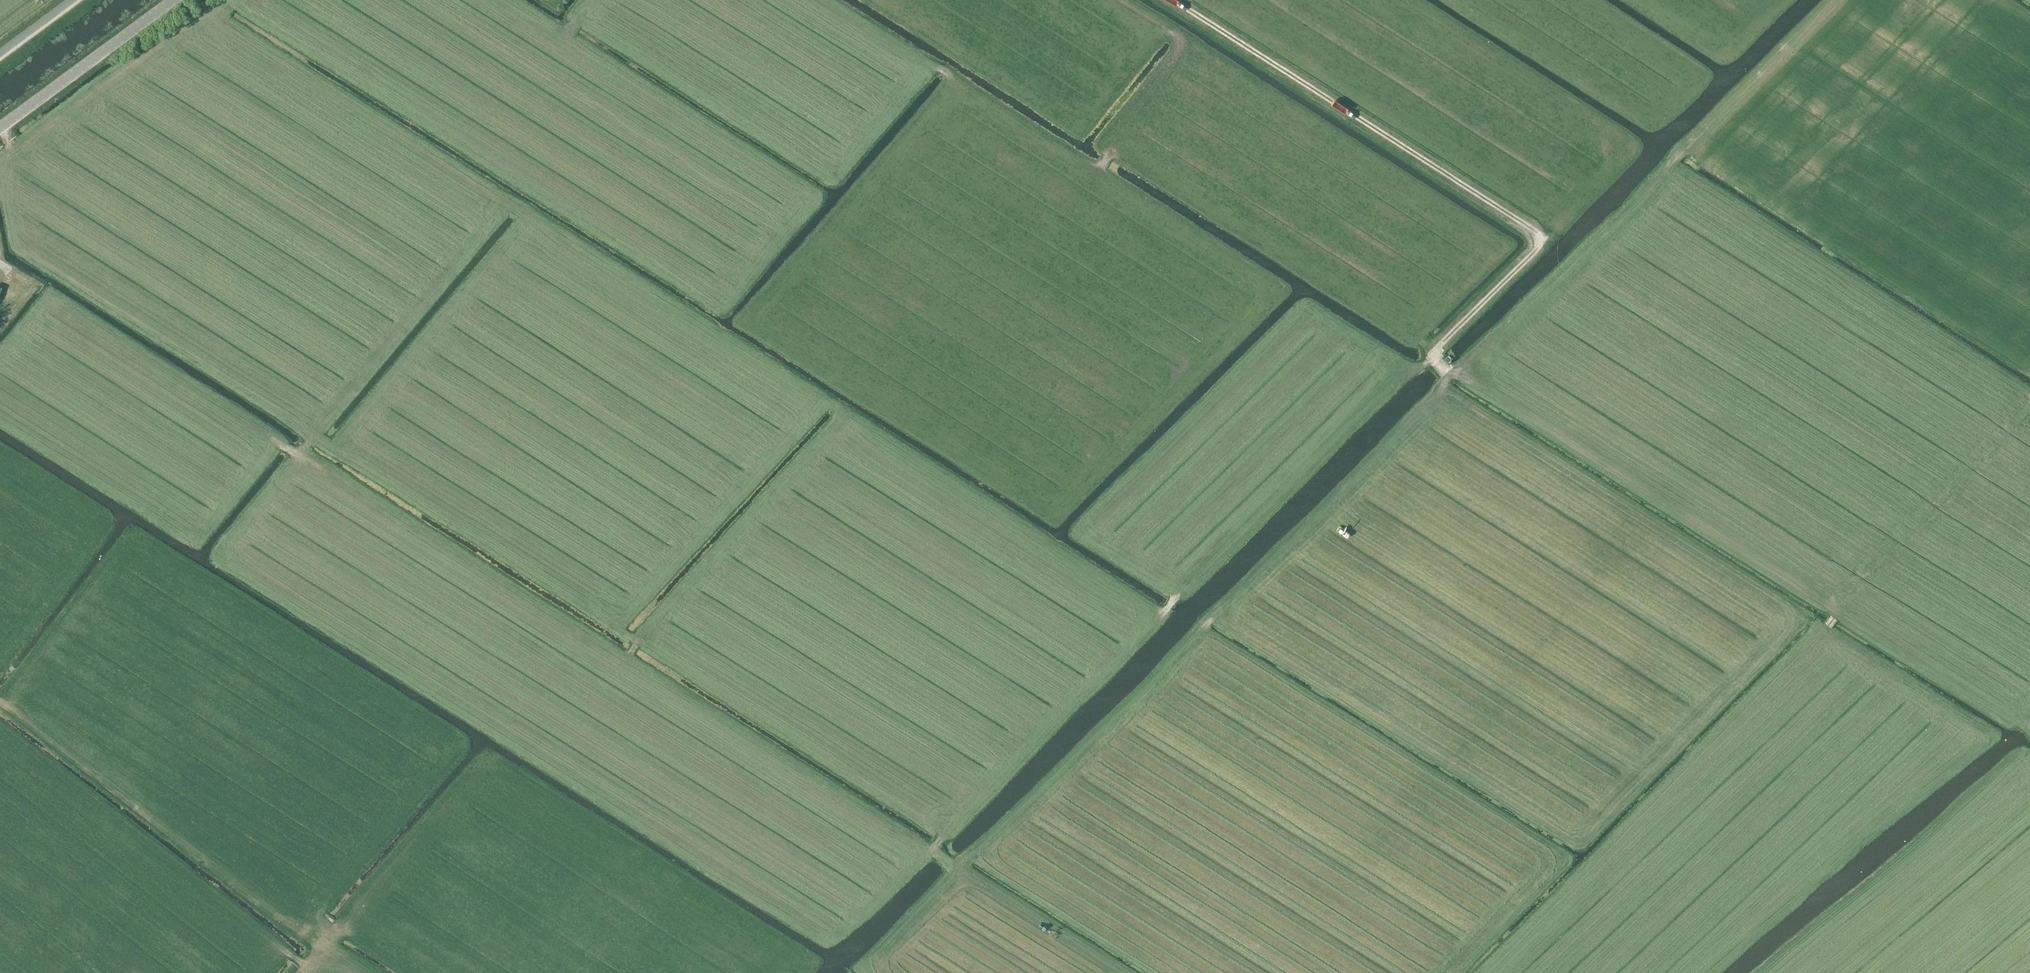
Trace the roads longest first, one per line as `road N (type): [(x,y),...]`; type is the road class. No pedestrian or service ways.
road 1 (tertiary): [(0,127),(172,0)]

